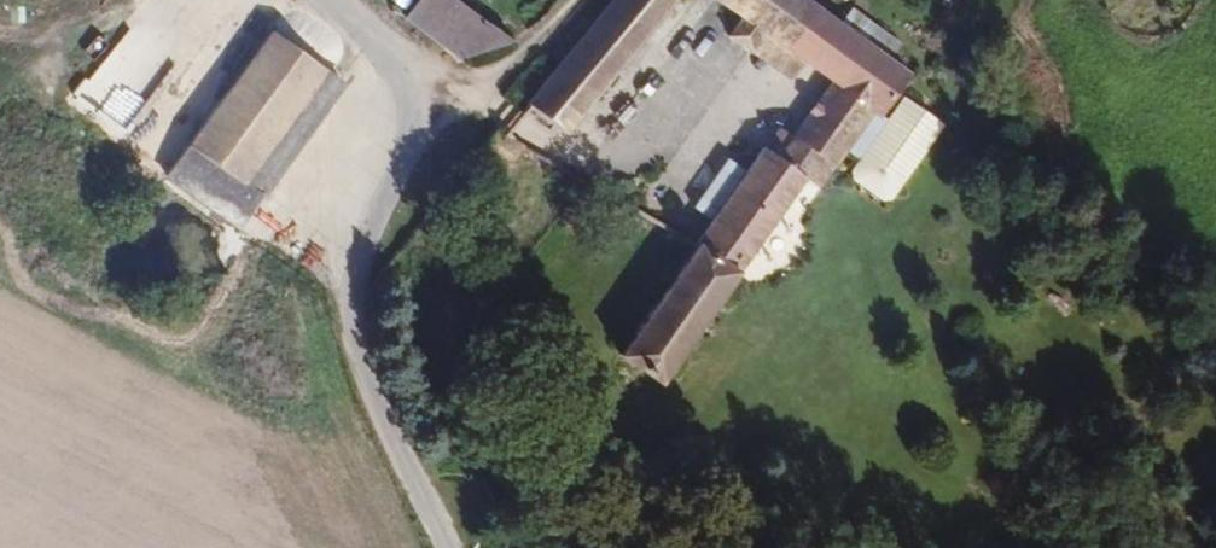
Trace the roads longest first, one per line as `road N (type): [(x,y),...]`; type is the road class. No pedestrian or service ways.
road 1 (unclassified): [(323,0),(411,114),(347,286),(369,378),(446,547)]
road 2 (track): [(576,0),(472,105),(411,114)]

